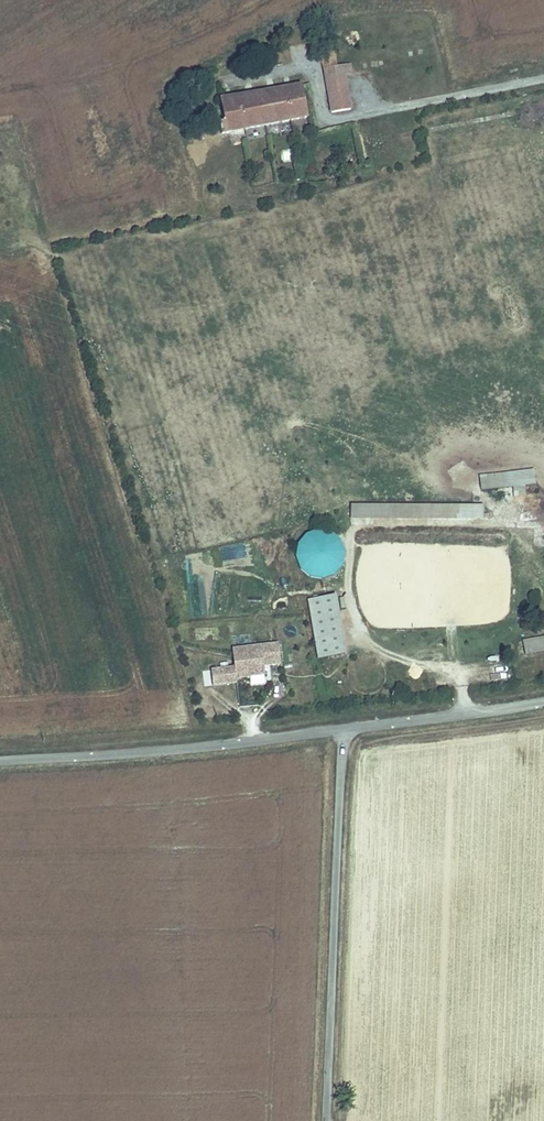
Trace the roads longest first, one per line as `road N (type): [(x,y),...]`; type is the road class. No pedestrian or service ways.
road 1 (unclassified): [(325,1120),(341,729)]
road 2 (unclassified): [(341,729),(0,760)]
road 3 (unclassified): [(543,702),(341,729)]

